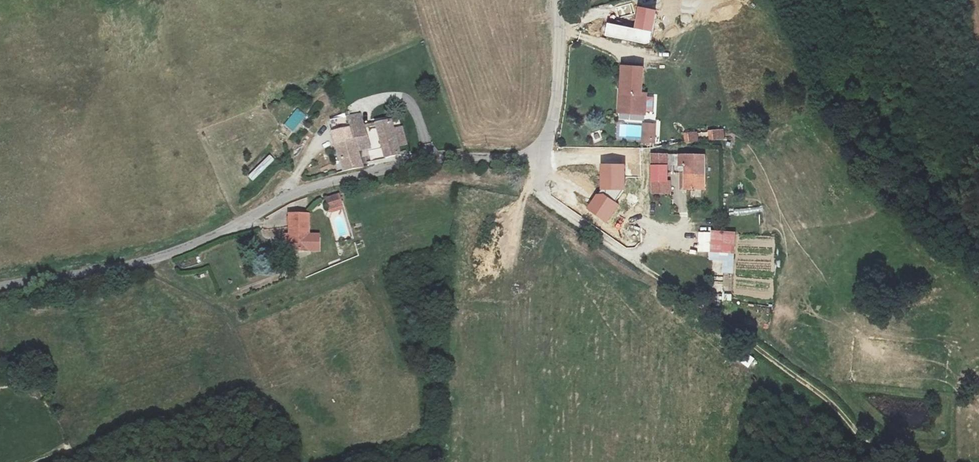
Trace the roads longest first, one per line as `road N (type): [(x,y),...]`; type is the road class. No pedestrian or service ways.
road 1 (unclassified): [(561,0),(556,107),(532,158),(436,159),(358,175),(299,192),(189,248),(0,287)]
road 2 (track): [(532,158),(544,192),(563,210),(837,408),(888,461)]

